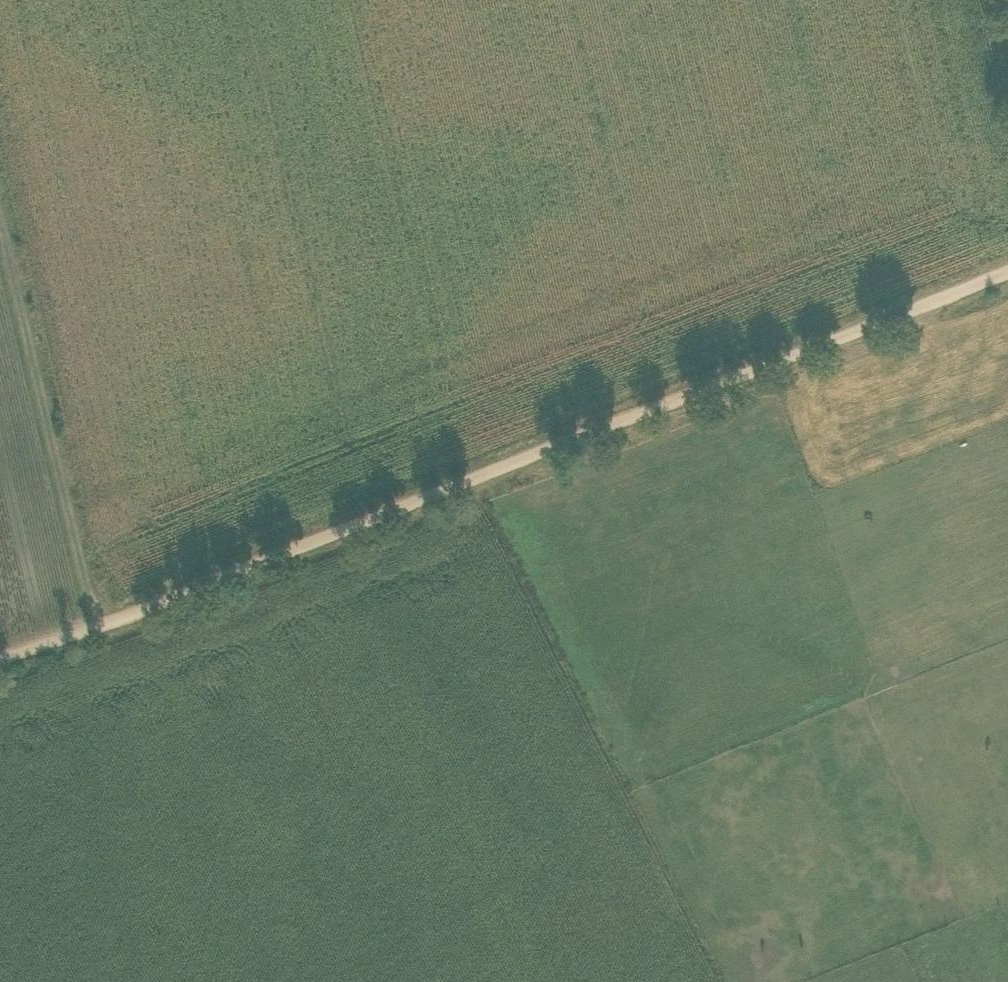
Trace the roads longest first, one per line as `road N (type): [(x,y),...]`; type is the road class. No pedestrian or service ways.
road 1 (track): [(0,660),(110,626),(1007,274)]
road 2 (track): [(110,626),(85,573),(0,211)]

